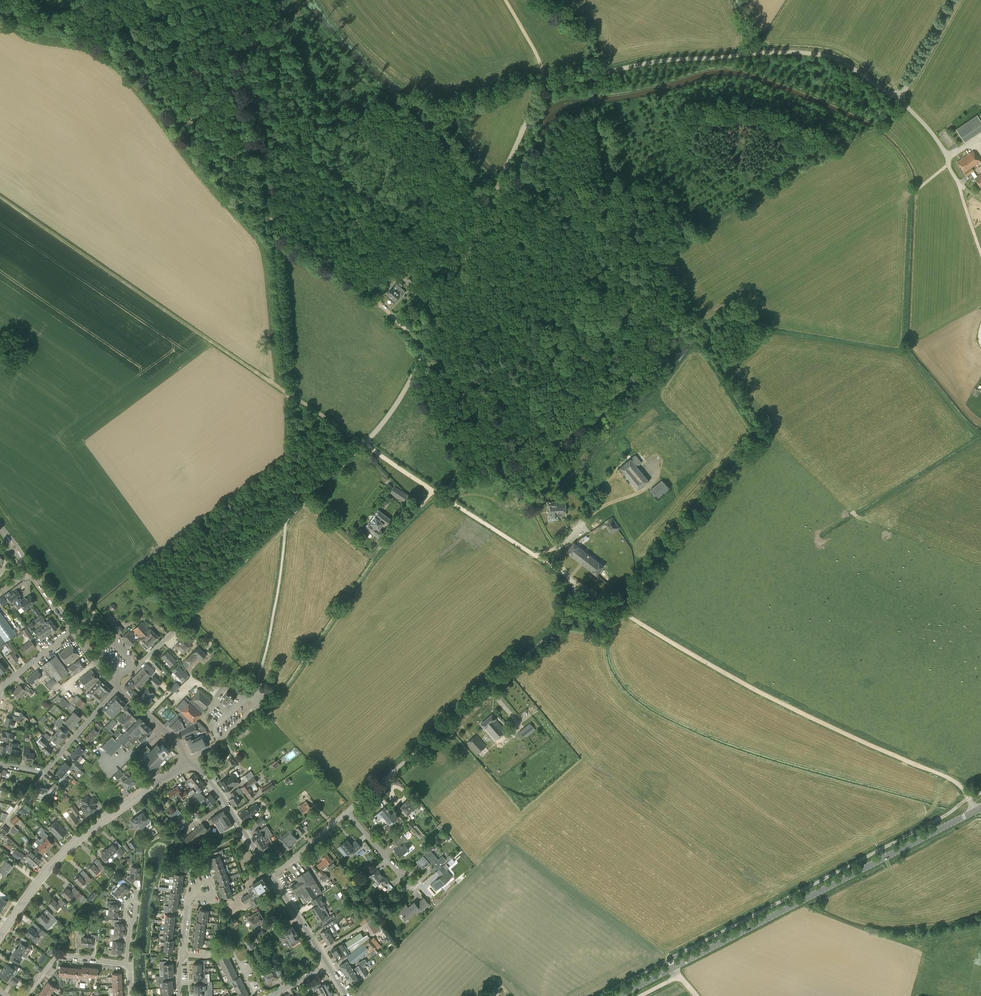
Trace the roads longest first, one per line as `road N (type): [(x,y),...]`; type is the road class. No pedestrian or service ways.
road 1 (unclassified): [(114,684),(382,425),(429,344),(548,87),(665,60),(783,53),(829,57),(901,100)]
road 2 (track): [(436,490),(0,197)]
road 3 (track): [(975,809),(941,772),(728,673),(624,611)]
road 4 (secondary): [(673,967),(980,806)]
road 5 (unclassified): [(348,811),(576,613)]
road 6 (residential): [(0,937),(84,834),(188,763)]
road 7 (track): [(624,611),(436,490)]
road 8 (residential): [(117,688),(45,772),(0,763)]
road 9 (residential): [(273,878),(220,795),(188,763)]

